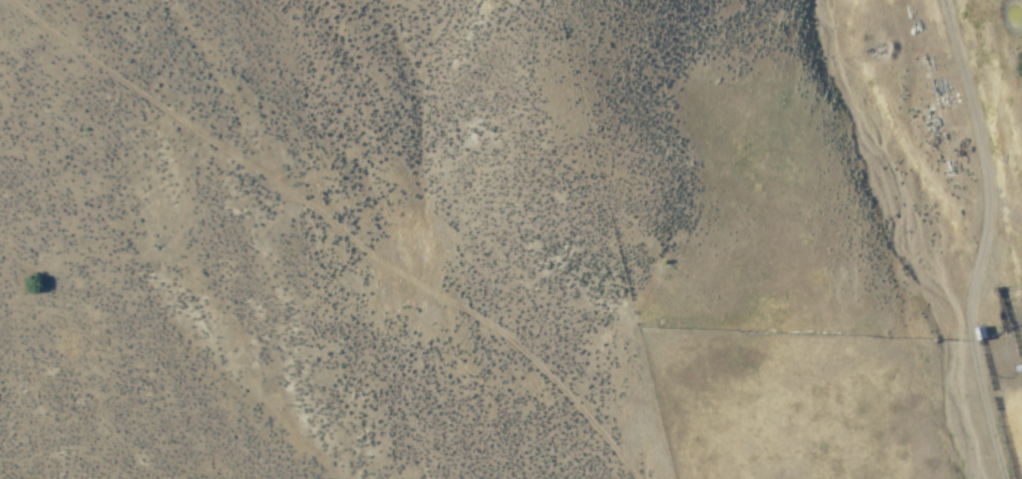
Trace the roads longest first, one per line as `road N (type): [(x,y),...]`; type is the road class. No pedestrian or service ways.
road 1 (track): [(993,478),(968,290),(1021,181)]

